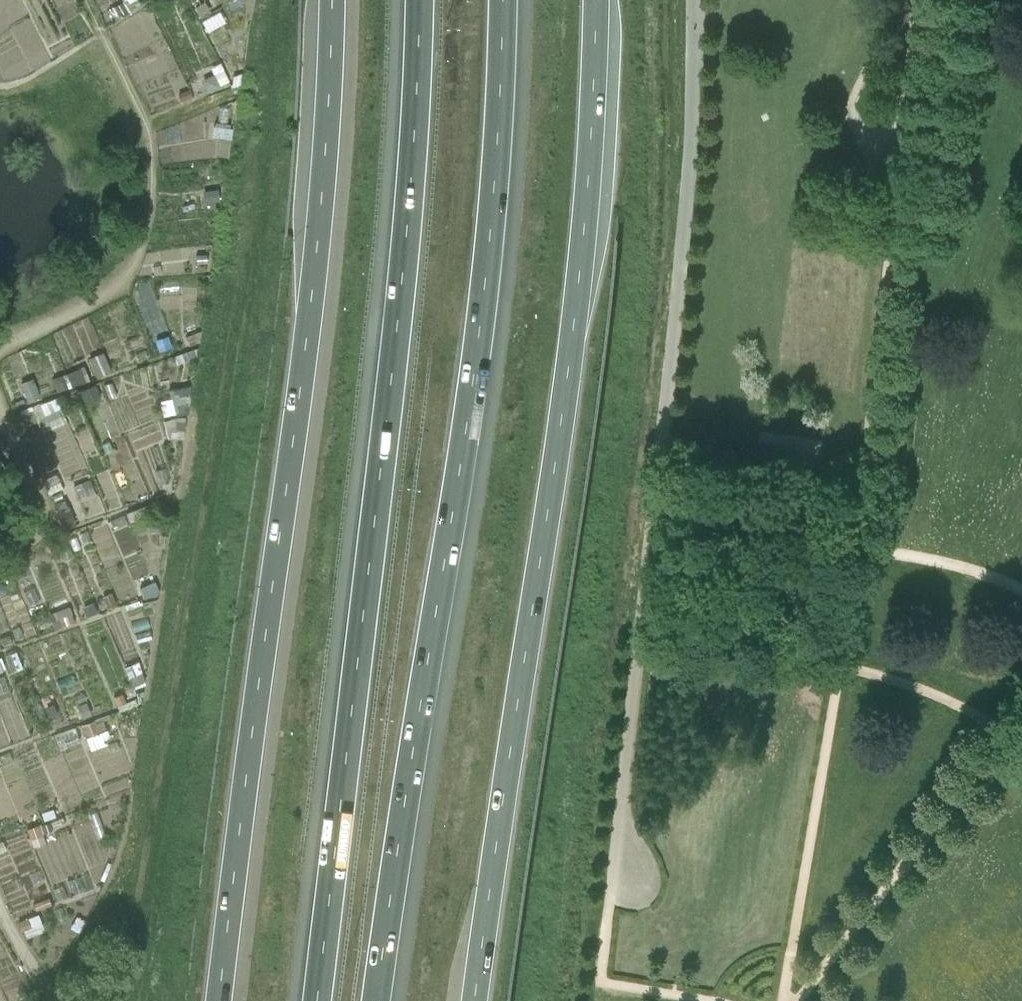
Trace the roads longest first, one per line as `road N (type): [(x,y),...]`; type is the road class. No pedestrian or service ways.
road 1 (track): [(713,1000),(602,981),(657,524),(692,141),(692,0)]
road 2 (motorway): [(378,1000),(480,326),(501,0)]
road 3 (trunk): [(478,1000),(571,337),(595,0)]
road 4 (trunk): [(330,0),(309,305),(219,1000)]
road 5 (motorway): [(418,0),(407,231),(319,1000)]
road 6 (track): [(783,1000),(837,667),(964,710),(1021,751)]
road 7 (track): [(900,191),(837,667)]
road 8 (track): [(0,350),(122,289),(154,215),(151,141),(85,0)]
road 9 (track): [(657,524),(943,561),(1021,591)]
road 10 (track): [(798,1000),(1021,716)]
road 11 (track): [(913,31),(900,191),(848,113),(849,93)]
road 12 (track): [(0,566),(42,518),(0,417)]

